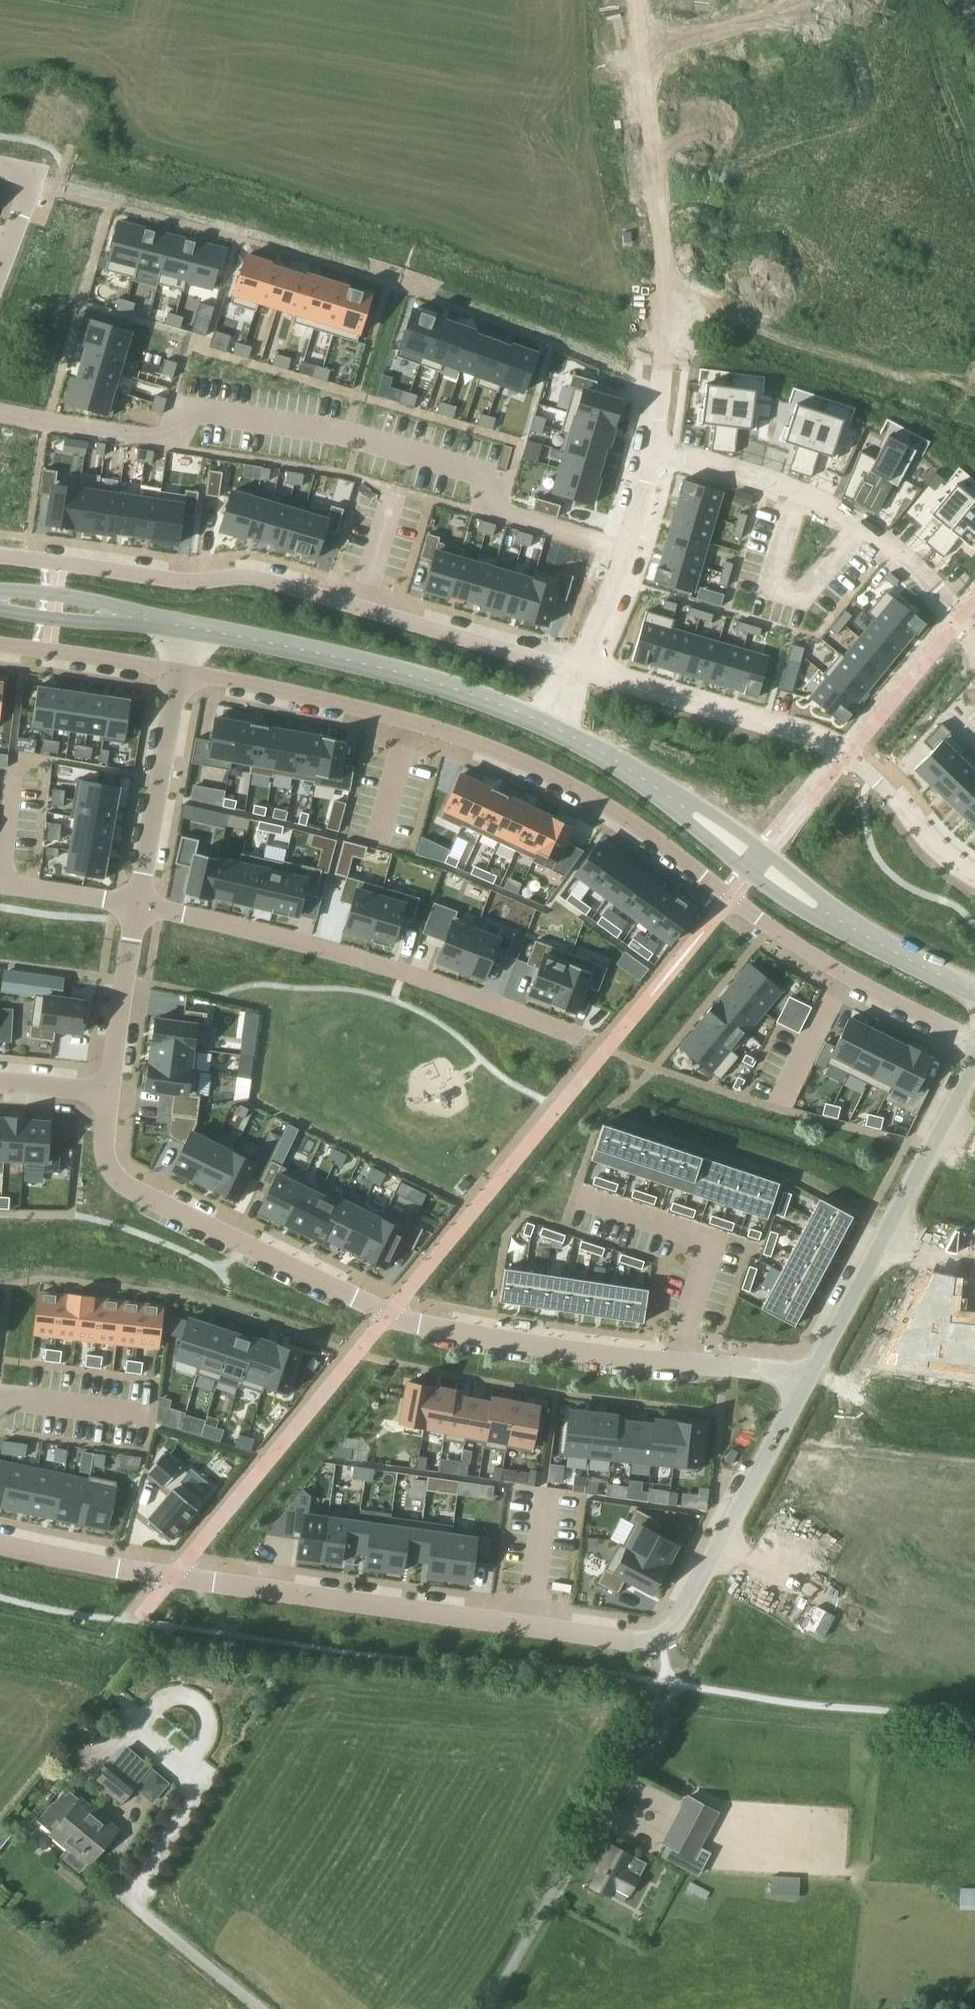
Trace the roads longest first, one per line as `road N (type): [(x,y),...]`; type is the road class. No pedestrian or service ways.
road 1 (residential): [(808,1377),(677,1619),(654,1642),(117,1568),(0,1542)]
road 2 (residential): [(178,670),(360,707),(492,748),(572,784),(845,975),(974,1041)]
road 3 (residential): [(808,1377),(438,1328),(391,1312),(163,1205),(116,1165),(108,1094)]
road 4 (residential): [(576,667),(247,576),(193,581),(0,554)]
road 5 (residential): [(113,5),(269,36),(649,154)]
road 6 (residential): [(136,901),(334,950),(577,1036)]
road 7 (residential): [(974,878),(847,757),(821,743),(576,667)]
road 8 (residential): [(974,645),(923,578),(860,525),(796,490),(656,445)]
road 9 (unclassified): [(188,626),(410,675),(554,725)]
road 10 (residential): [(974,1064),(808,1377)]
road 11 (residential): [(915,279),(688,218),(658,218)]
road 12 (residential): [(644,119),(780,117),(903,136)]
road 13 (residential): [(576,667),(625,550),(656,445)]
road 14 (residential): [(136,901),(178,670)]
road 15 (residential): [(656,445),(667,303),(658,218)]
road 16 (unclassified): [(836,919),(823,894),(770,852),(705,807),(659,790)]
road 17 (unclassified): [(659,790),(688,824),(791,903),(836,919)]
road 18 (residential): [(108,1094),(136,901)]
road 19 (residential): [(0,647),(178,670)]
road 20 (unclassified): [(836,919),(974,989)]
road 21 (unclassified): [(145,618),(94,600),(0,590)]
road 22 (unclassified): [(0,608),(90,622),(145,618)]
road 23 (residential): [(0,881),(136,901)]
road 24 (unclassified): [(484,2008),(554,1898)]
road 25 (residential): [(0,265),(30,178),(0,165)]
road 26 (unclassified): [(554,725),(659,790)]

